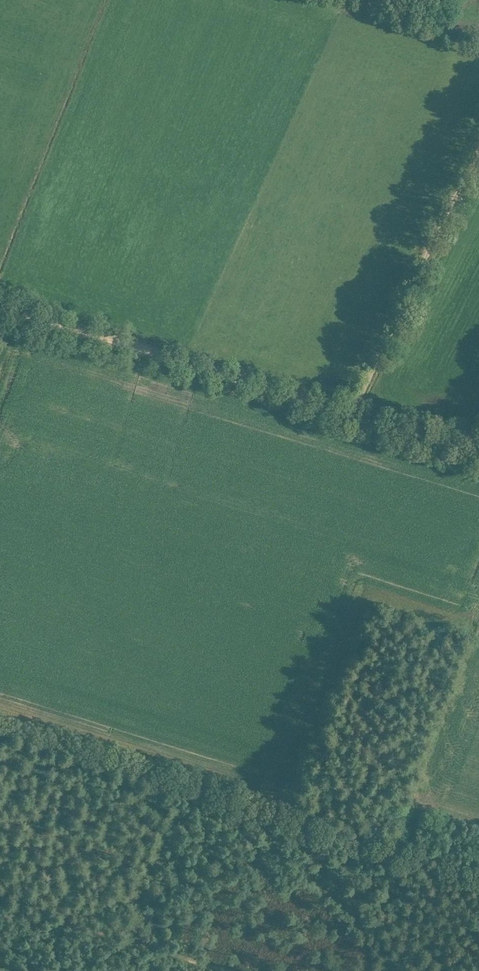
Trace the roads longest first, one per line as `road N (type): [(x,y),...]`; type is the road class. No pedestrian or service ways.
road 1 (unclassified): [(352,413),(0,306)]

